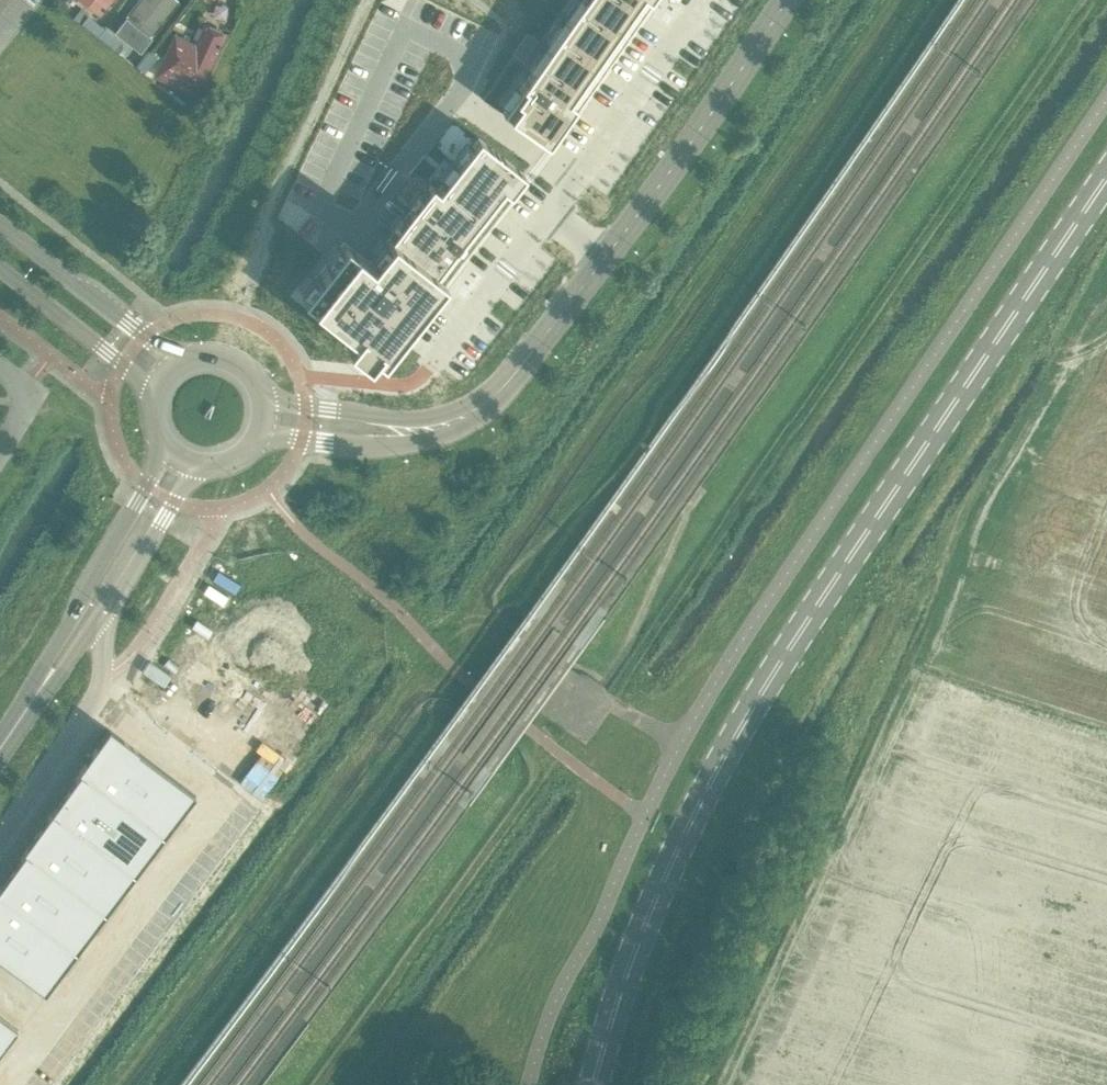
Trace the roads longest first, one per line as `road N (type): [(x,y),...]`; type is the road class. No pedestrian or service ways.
road 1 (primary): [(591,1084),(643,915),(690,809),(824,585),(1106,170)]
road 2 (tertiary): [(785,0),(682,155),(512,382),(467,417),(422,432)]
road 3 (tertiary): [(167,448),(43,688)]
road 4 (unclassified): [(0,841),(93,710),(108,612)]
road 5 (residential): [(567,178),(429,370)]
road 6 (residential): [(180,362),(0,223)]
road 7 (residential): [(695,0),(567,178)]
road 8 (residential): [(0,270),(154,394)]
road 9 (tertiary): [(108,612),(197,465)]
road 10 (tertiary): [(259,435),(349,445),(422,432)]
road 11 (tertiary): [(422,432),(263,398)]
road 12 (residential): [(567,178),(456,100)]

